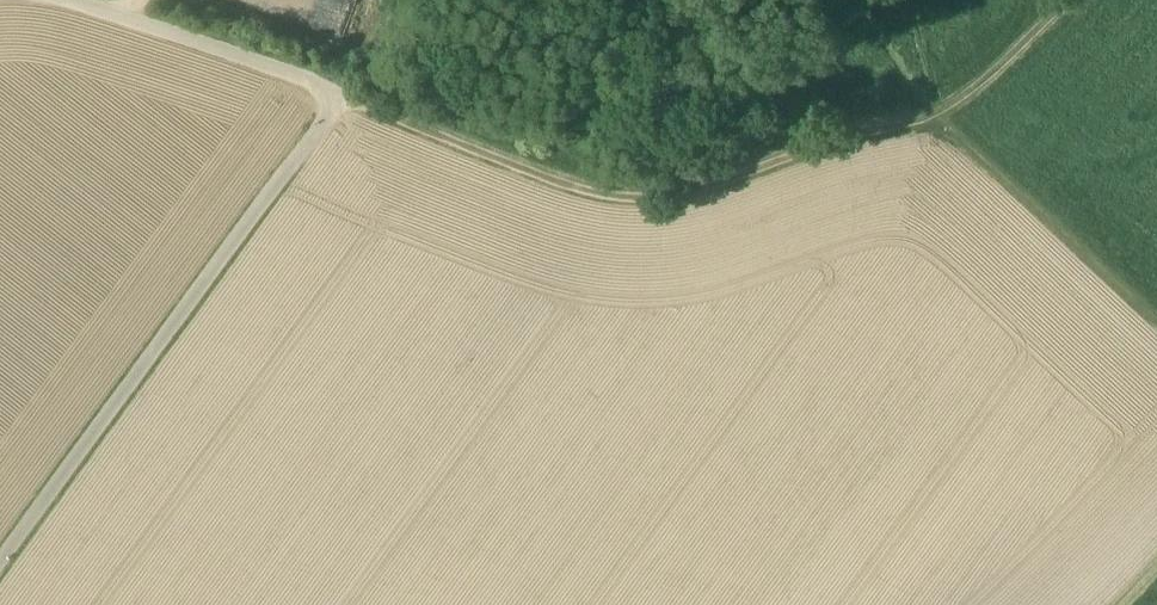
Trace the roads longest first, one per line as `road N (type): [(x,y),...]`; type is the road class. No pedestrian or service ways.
road 1 (track): [(1095,0),(967,121),(720,204),(639,218),(570,204),(333,97),(80,0)]
road 2 (unclassified): [(0,558),(333,97)]
road 3 (track): [(1156,320),(958,125)]

